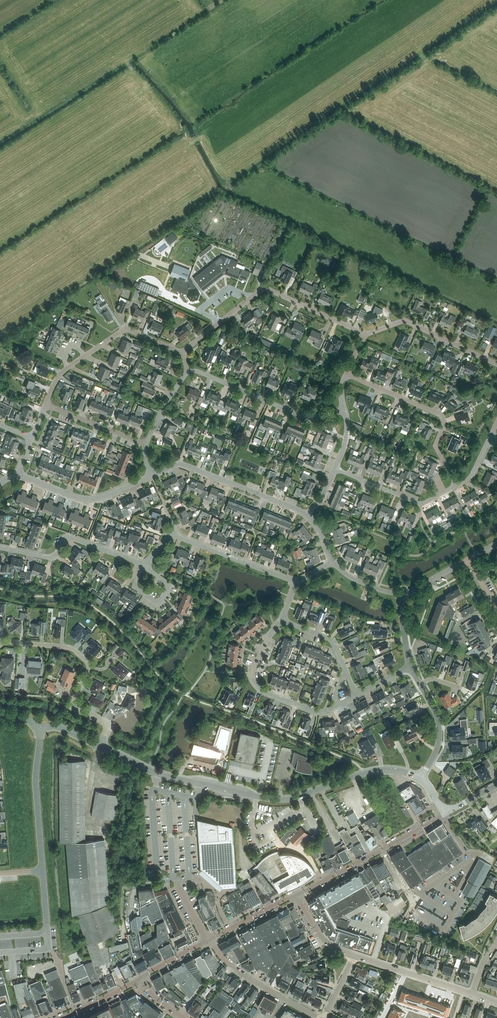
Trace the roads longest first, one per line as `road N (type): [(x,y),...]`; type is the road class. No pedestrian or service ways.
road 1 (tertiary): [(101,745),(158,773),(280,800),(376,770),(421,778)]
road 2 (residential): [(183,352),(264,288),(365,334)]
road 3 (residential): [(0,645),(67,647),(88,662),(76,705),(110,724),(101,745)]
road 4 (residential): [(457,485),(435,446),(442,417),(346,373)]
road 5 (residential): [(152,475),(179,463),(307,515)]
road 6 (residential): [(188,372),(310,419),(344,410)]
road 7 (residential): [(339,704),(318,712),(256,683),(255,664),(282,620)]
road 8 (residential): [(298,893),(434,821)]
road 9 (residential): [(141,563),(72,538),(48,557),(0,547)]
road 10 (unclassified): [(40,728),(42,871)]
road 11 (residential): [(365,334),(405,321),(496,364)]
road 12 (residential): [(19,474),(88,498),(152,475)]
road 13 (residential): [(335,468),(421,504),(457,485)]
road 14 (residential): [(296,583),(177,532)]
road 15 (residential): [(472,994),(355,955)]

